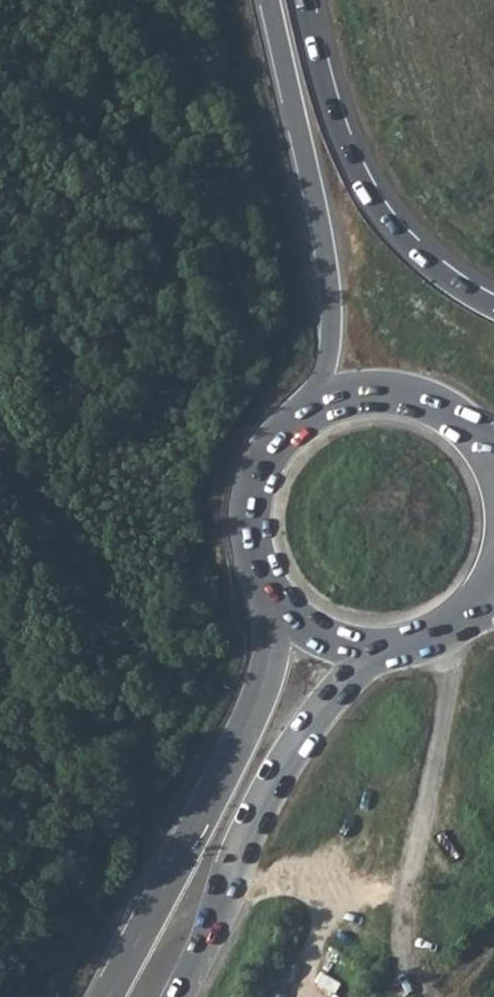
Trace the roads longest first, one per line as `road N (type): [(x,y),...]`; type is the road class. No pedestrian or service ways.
road 1 (primary): [(281,605),(267,682),(108,996)]
road 2 (trunk): [(276,0),(332,281),(335,328),(315,415)]
road 3 (primary): [(173,996),(244,837),(300,735),(353,669),(376,654)]
road 4 (trunk): [(493,307),(393,230),(361,187),(332,118),(301,0)]
road 5 (primary): [(315,415),(276,451),(256,496),(257,557),(281,605)]
road 6 (primary): [(477,439),(445,413),(392,397),(352,400),(315,415)]

